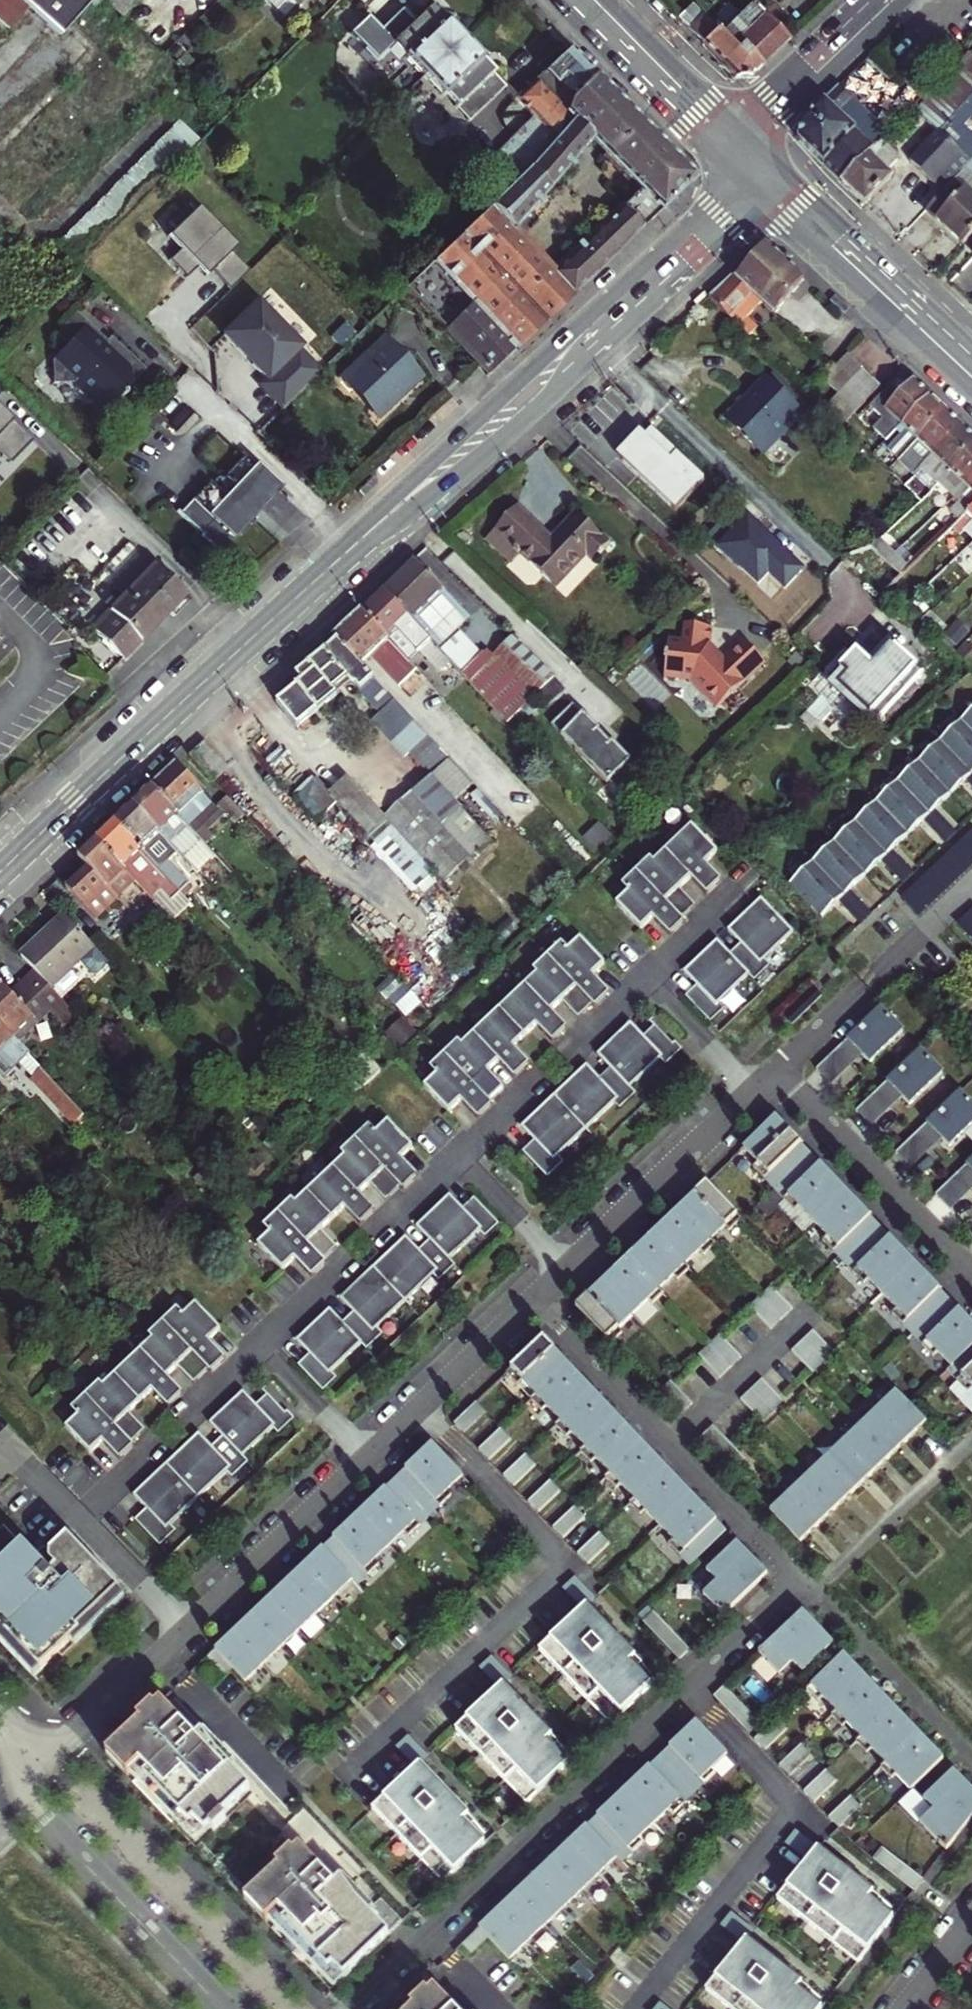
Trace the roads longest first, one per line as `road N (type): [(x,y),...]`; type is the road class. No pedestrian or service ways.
road 1 (secondary): [(752,191),(0,872)]
road 2 (residential): [(347,2008),(794,1577),(537,1298)]
road 3 (residential): [(30,1746),(59,1745),(76,1732),(537,1298)]
road 4 (residential): [(224,2008),(41,1816),(25,1784),(30,1746)]
road 5 (residential): [(537,1298),(780,1069)]
road 6 (primary): [(752,191),(971,393)]
road 7 (residential): [(780,1069),(971,1271)]
road 8 (primary): [(971,347),(777,169)]
road 9 (primary): [(556,0),(717,160)]
road 10 (residential): [(780,1069),(929,929)]
road 11 (secondary): [(882,0),(742,136)]
road 12 (primary): [(742,136),(604,0)]

